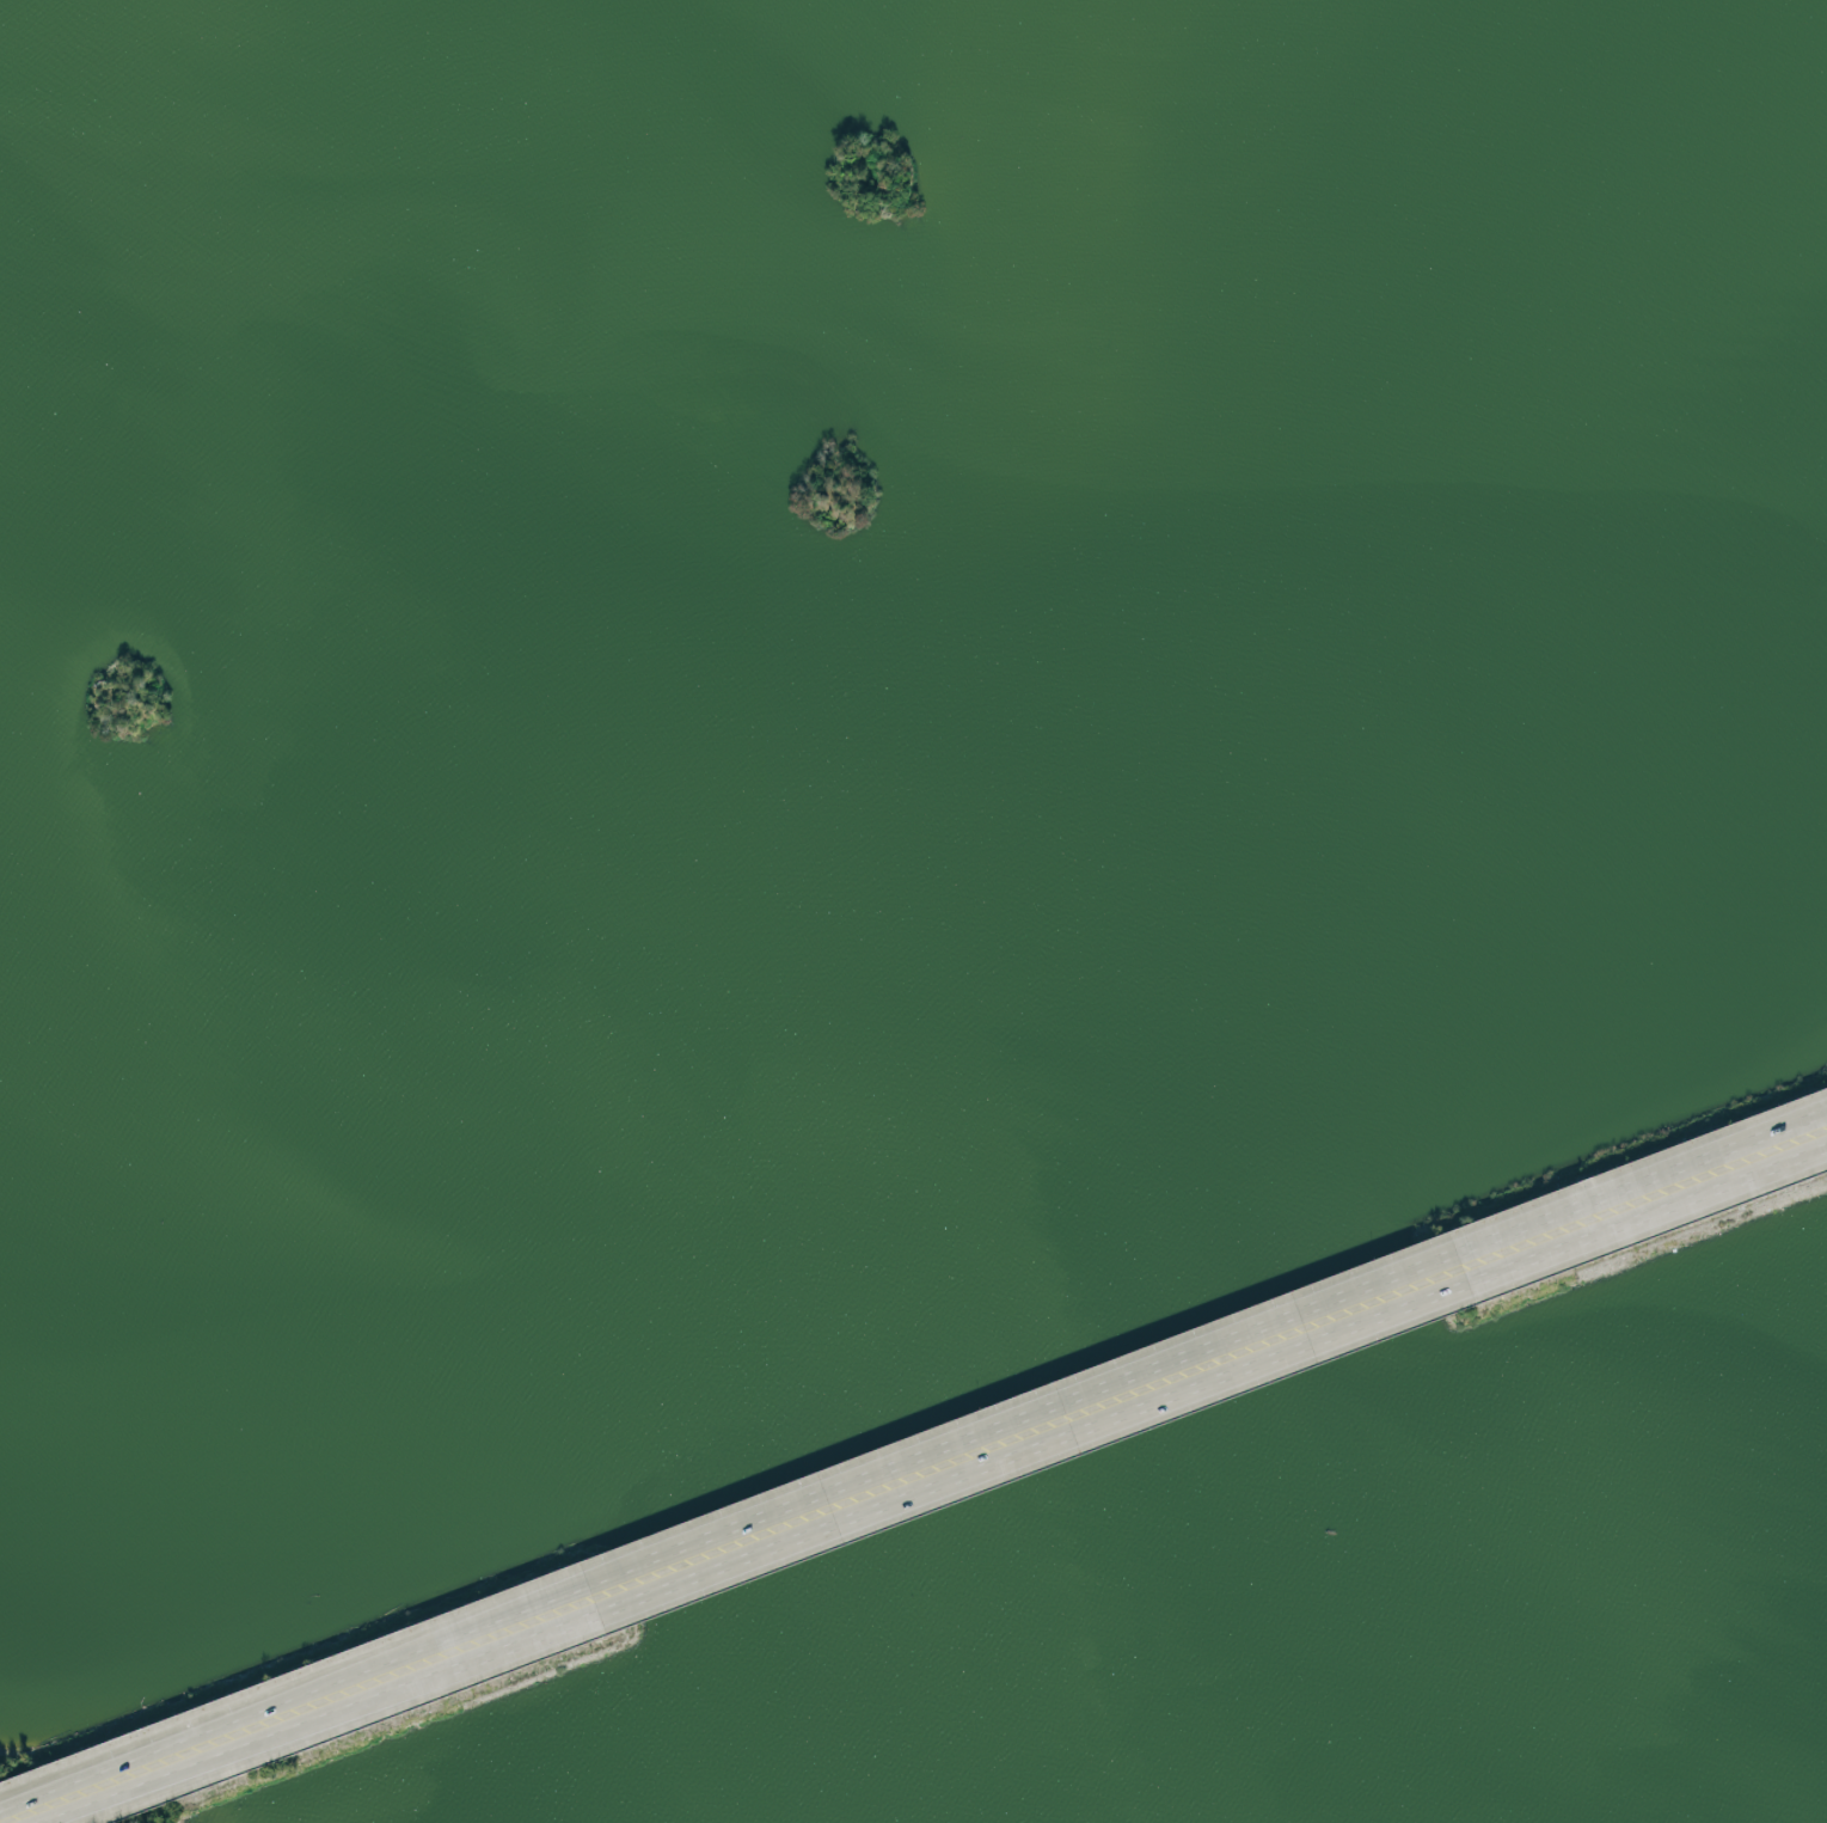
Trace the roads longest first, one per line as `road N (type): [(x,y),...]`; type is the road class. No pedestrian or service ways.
road 1 (primary): [(766,1542),(1826,1141)]
road 2 (primary): [(24,1822),(424,1672)]
road 3 (primary): [(509,1639),(766,1542)]

